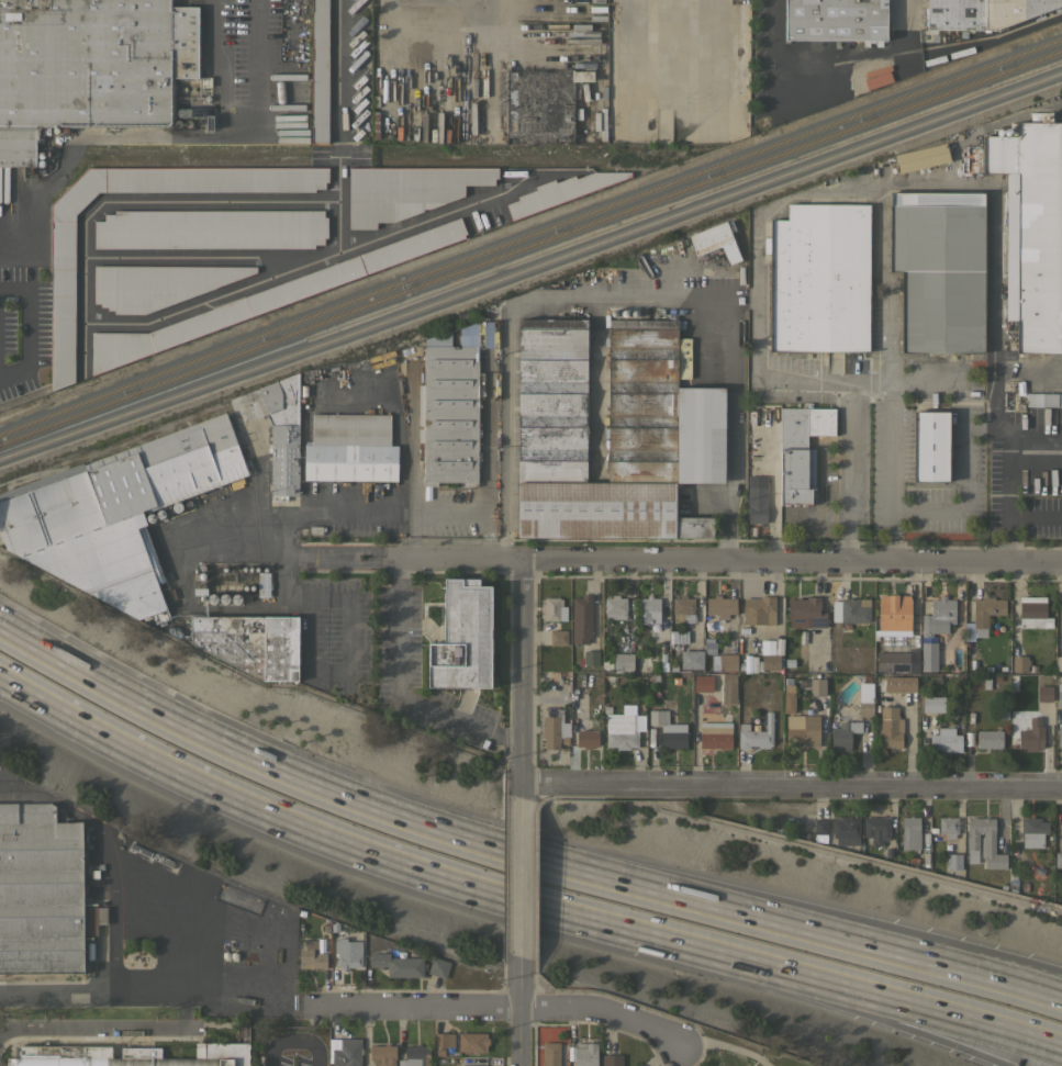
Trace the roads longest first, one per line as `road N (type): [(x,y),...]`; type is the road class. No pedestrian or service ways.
road 1 (motorway): [(877,938),(669,897),(428,822),(297,772),(0,622)]
road 2 (motorway): [(0,682),(282,824),(415,873),(727,960)]
road 3 (residential): [(1061,562),(379,558)]
road 4 (residential): [(1061,785),(524,782)]
road 5 (residential): [(684,1046),(646,1022),(593,1010),(305,1007)]
road 6 (motorway): [(727,960),(1061,1051)]
road 7 (motorway): [(727,960),(1012,1065)]
road 8 (tertiary): [(524,797),(525,559)]
road 9 (residential): [(203,1028),(0,1028)]
road 10 (motorway): [(1061,996),(877,938)]
road 11 (motorway): [(1061,976),(877,938)]
road 12 (residential): [(379,558),(204,551)]
road 13 (tertiary): [(519,957),(524,797)]

